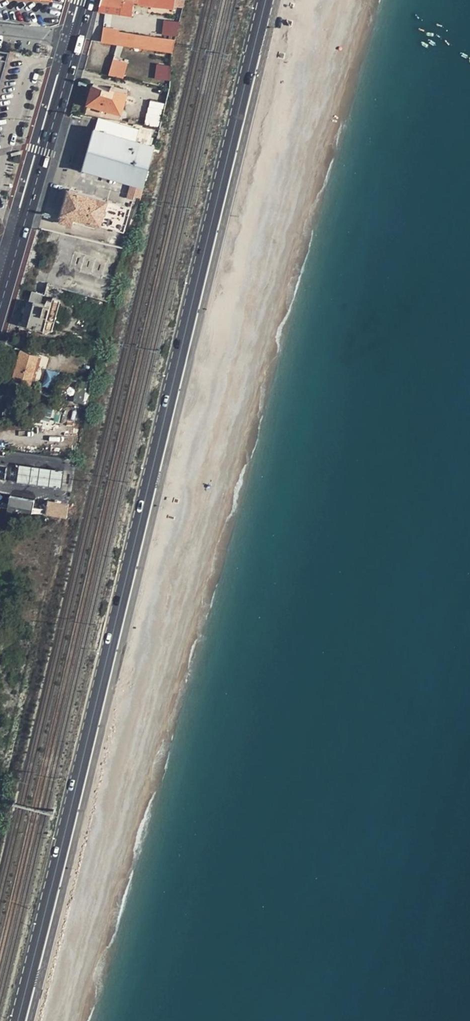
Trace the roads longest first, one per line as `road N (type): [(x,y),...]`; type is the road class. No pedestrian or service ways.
road 1 (primary): [(18,1020),(266,0)]
road 2 (primary): [(0,303),(75,42)]

